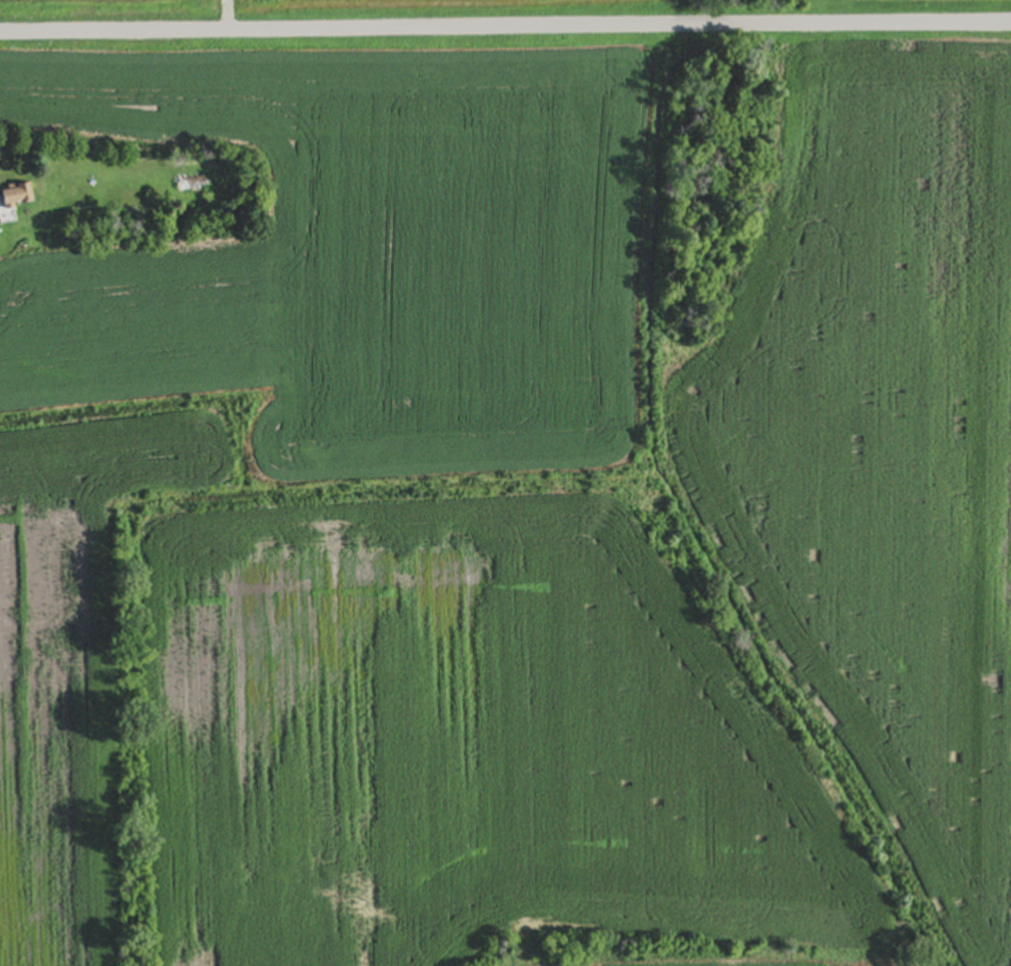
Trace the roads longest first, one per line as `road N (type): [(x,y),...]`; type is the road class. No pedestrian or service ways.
road 1 (residential): [(0,31),(1010,24)]

